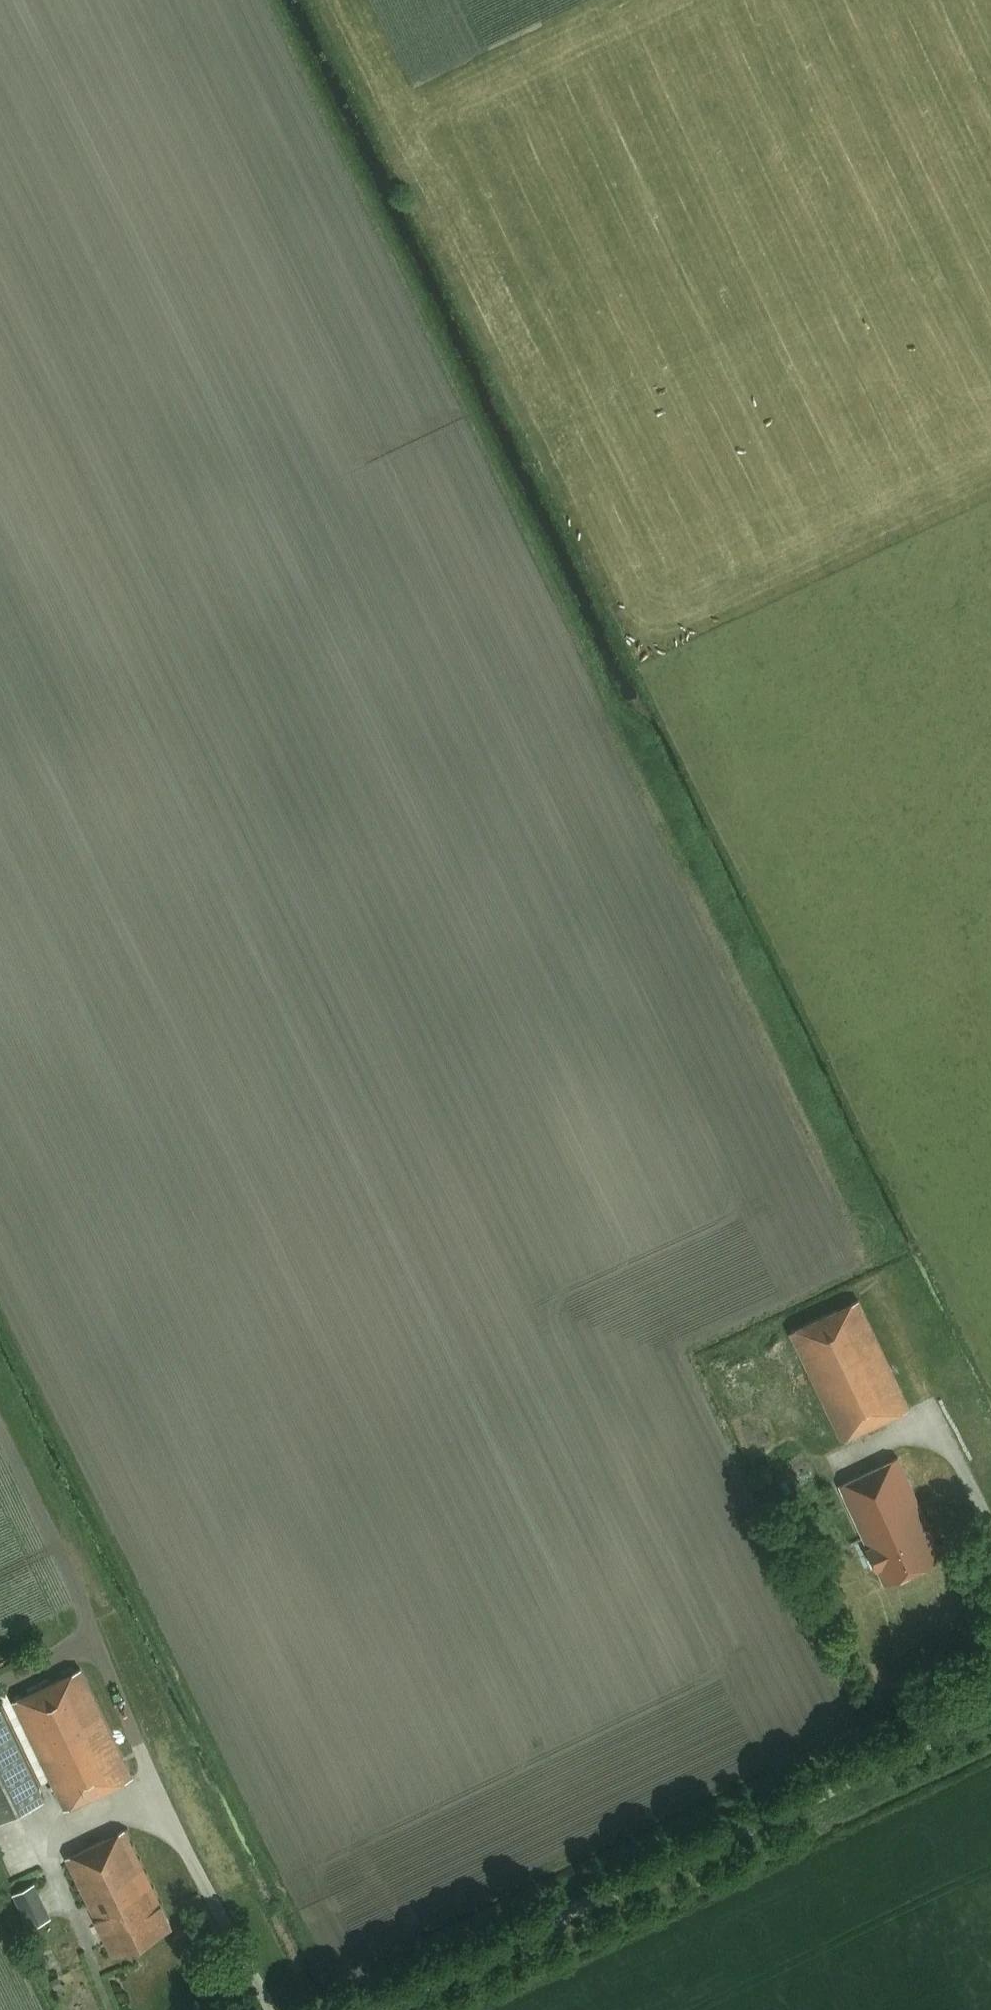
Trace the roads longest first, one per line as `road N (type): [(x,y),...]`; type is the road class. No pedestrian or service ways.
road 1 (unclassified): [(371,2009),(990,1714)]

